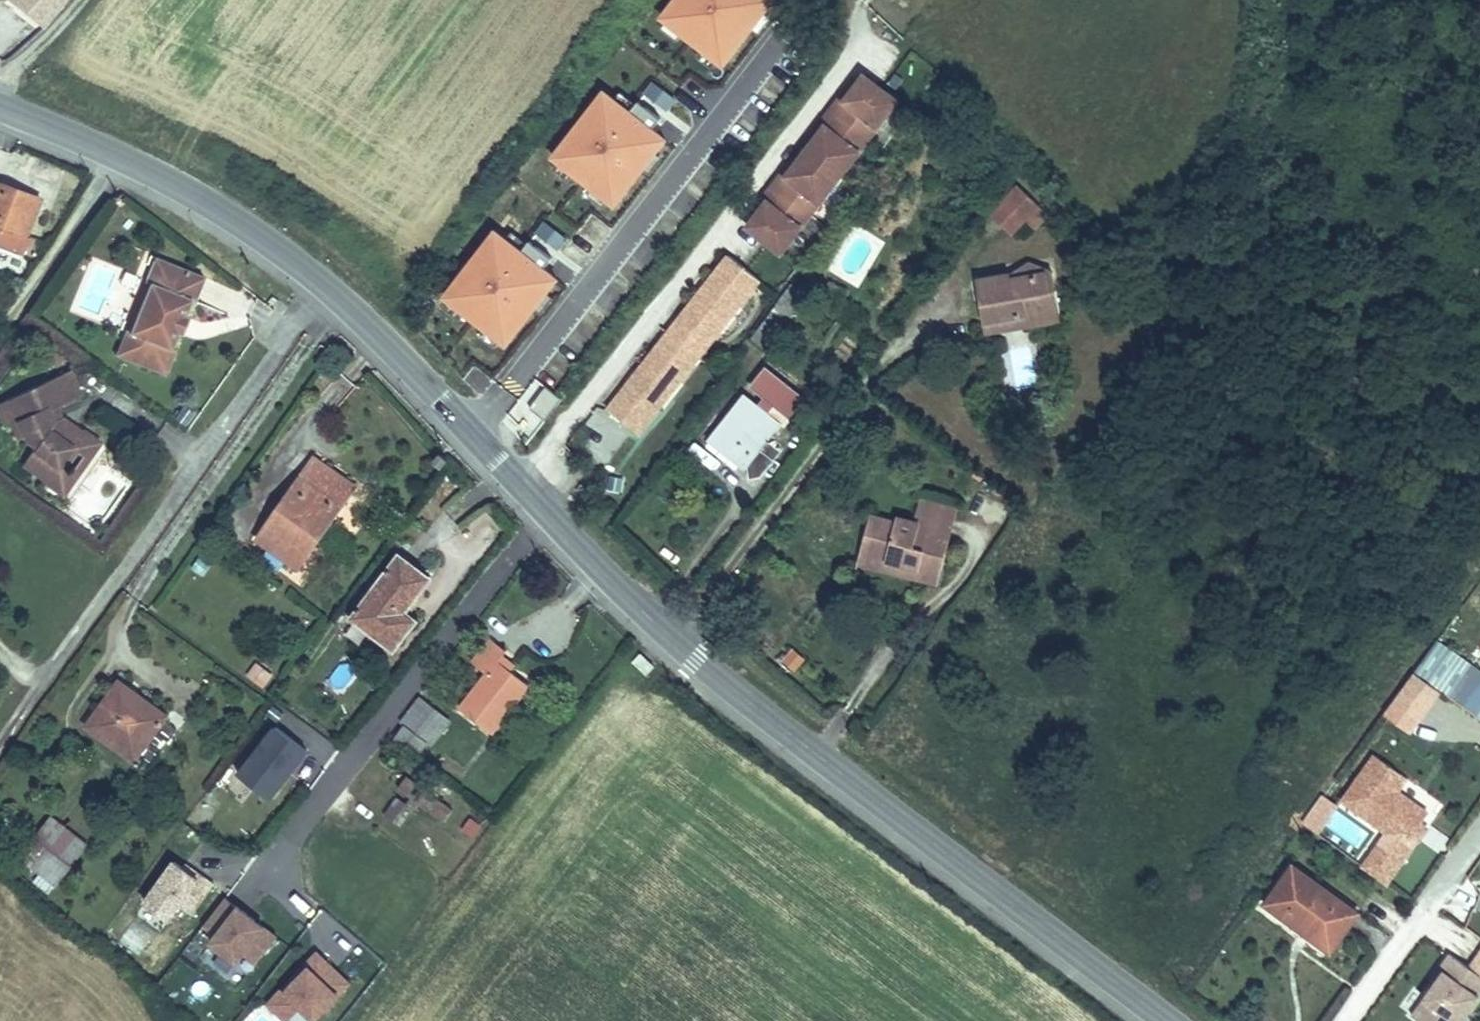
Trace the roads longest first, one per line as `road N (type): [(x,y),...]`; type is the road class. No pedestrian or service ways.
road 1 (tertiary): [(1166,1020),(697,660),(519,484)]
road 2 (unclassified): [(327,285),(0,747)]
road 3 (unclassified): [(519,484),(854,50)]
road 4 (tertiary): [(327,285),(184,190),(0,106)]
road 5 (tertiary): [(519,484),(327,285)]
road 6 (unclassified): [(1346,1020),(1479,838)]
road 7 (unclassified): [(0,98),(13,71),(81,0)]

